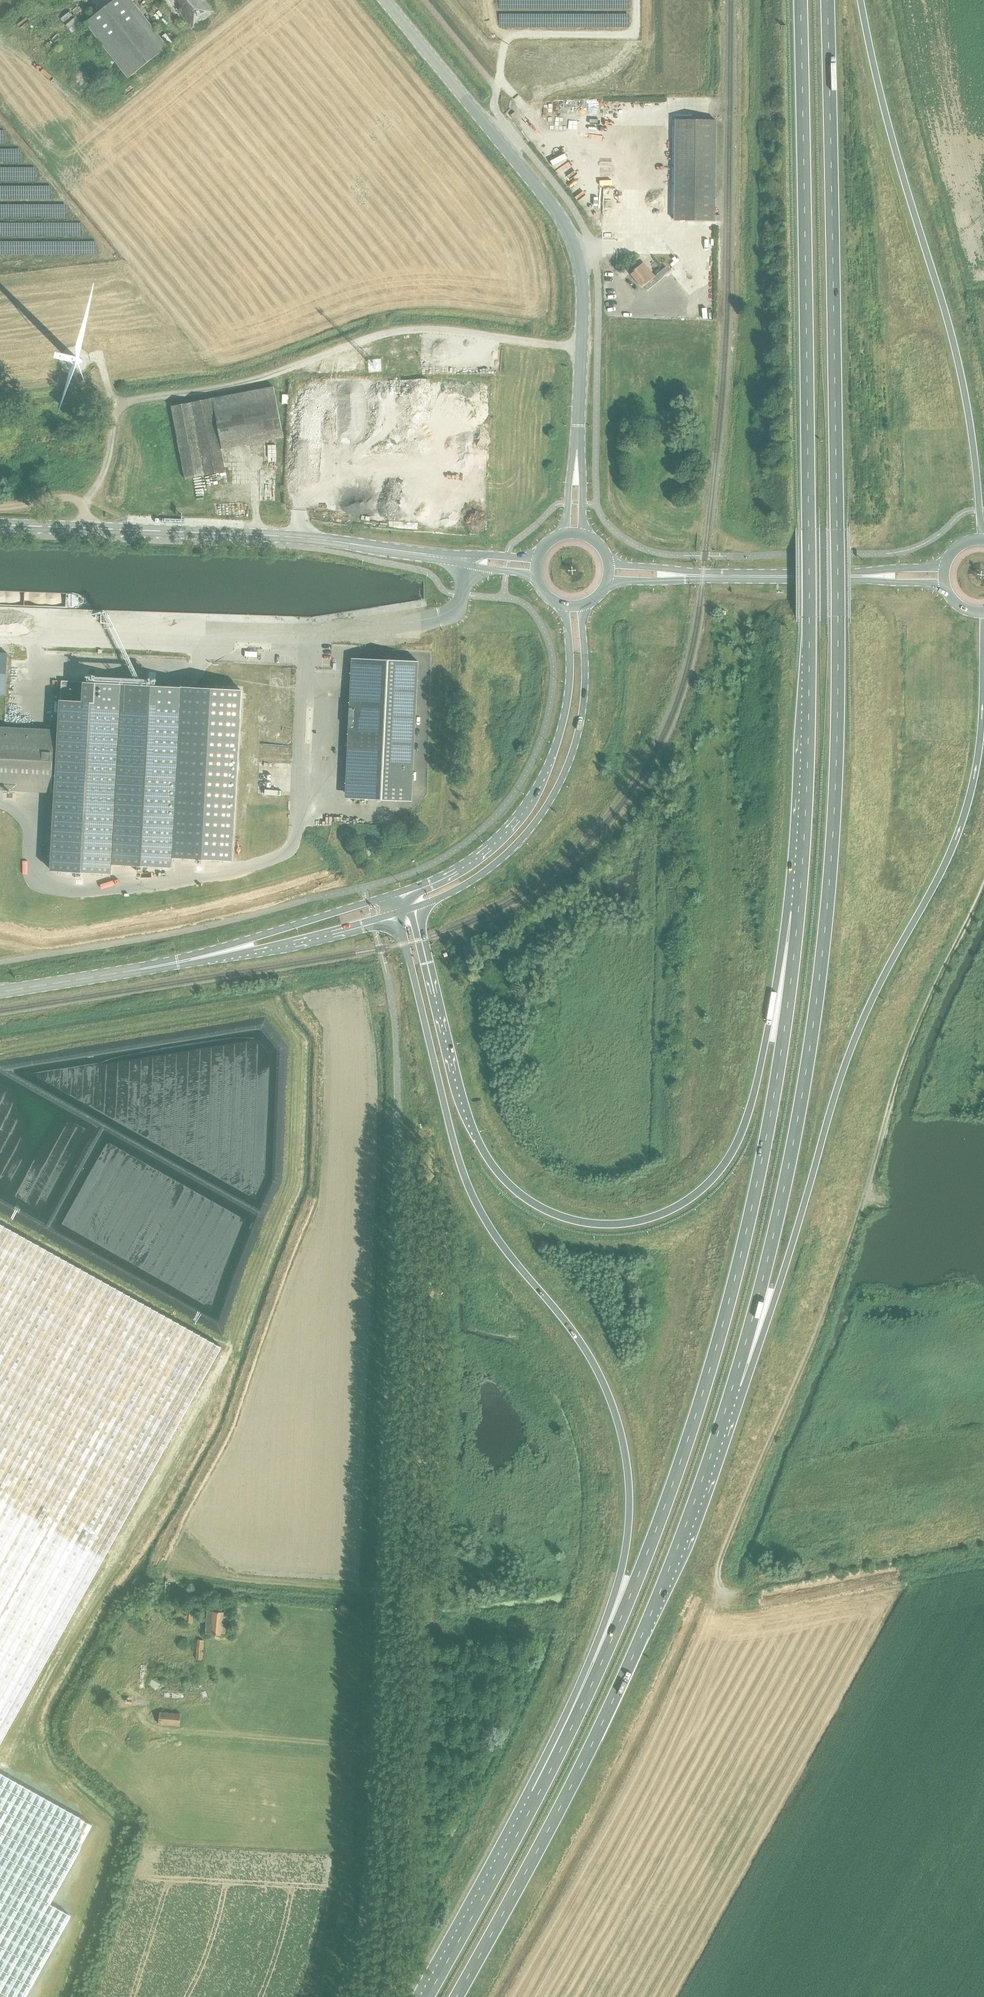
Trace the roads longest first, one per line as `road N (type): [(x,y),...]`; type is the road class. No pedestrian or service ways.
road 1 (trunk): [(734,1384),(803,1091),(833,835),(838,616),(827,0)]
road 2 (trunk): [(397,915),(473,1195),(508,1255),(583,1346),(623,1445),(630,1504),(623,1561),(538,1793)]
road 3 (trunk): [(798,912),(762,1158),(688,1439),(652,1541),(538,1793)]
road 4 (trunk): [(801,0),(809,617),(798,912)]
road 5 (trunk): [(734,1384),(775,1299),(861,1023),(964,817),(980,747),(983,628)]
road 6 (unclassified): [(336,1996),(362,1908),(395,1198)]
road 7 (trunk): [(798,912),(739,1140),(692,1197),(618,1224),(555,1214),(511,1185),(489,1158),(462,1100),(415,911)]
road 8 (track): [(983,885),(897,1078),(823,1318),(721,1560),(727,1602)]
road 9 (trunk): [(457,1996),(631,1662),(734,1384)]
road 10 (trunk): [(983,538),(951,333),(860,0)]
road 11 (tertiary): [(577,465),(580,254),(567,225),(386,0)]
road 12 (unclassified): [(468,559),(463,595),(440,617),(309,639),(0,637)]
road 13 (track): [(582,347),(433,330),(392,333),(245,383),(111,406)]
road 14 (tertiary): [(468,559),(278,536),(90,529)]
road 15 (secondary): [(415,911),(490,868),(553,798),(582,712),(587,604)]
road 16 (secondary): [(558,603),(567,618),(571,686),(548,765),(497,841),(431,885),(400,893)]
road 17 (unclassified): [(400,893),(177,963)]
road 18 (trunk): [(538,1793),(427,1996)]
road 19 (unclassified): [(177,963),(397,915)]
road 20 (secondary): [(873,576),(690,575)]
road 21 (unclassified): [(0,991),(177,963)]
road 22 (track): [(90,359),(99,364),(111,406),(111,442),(97,487),(80,499)]

